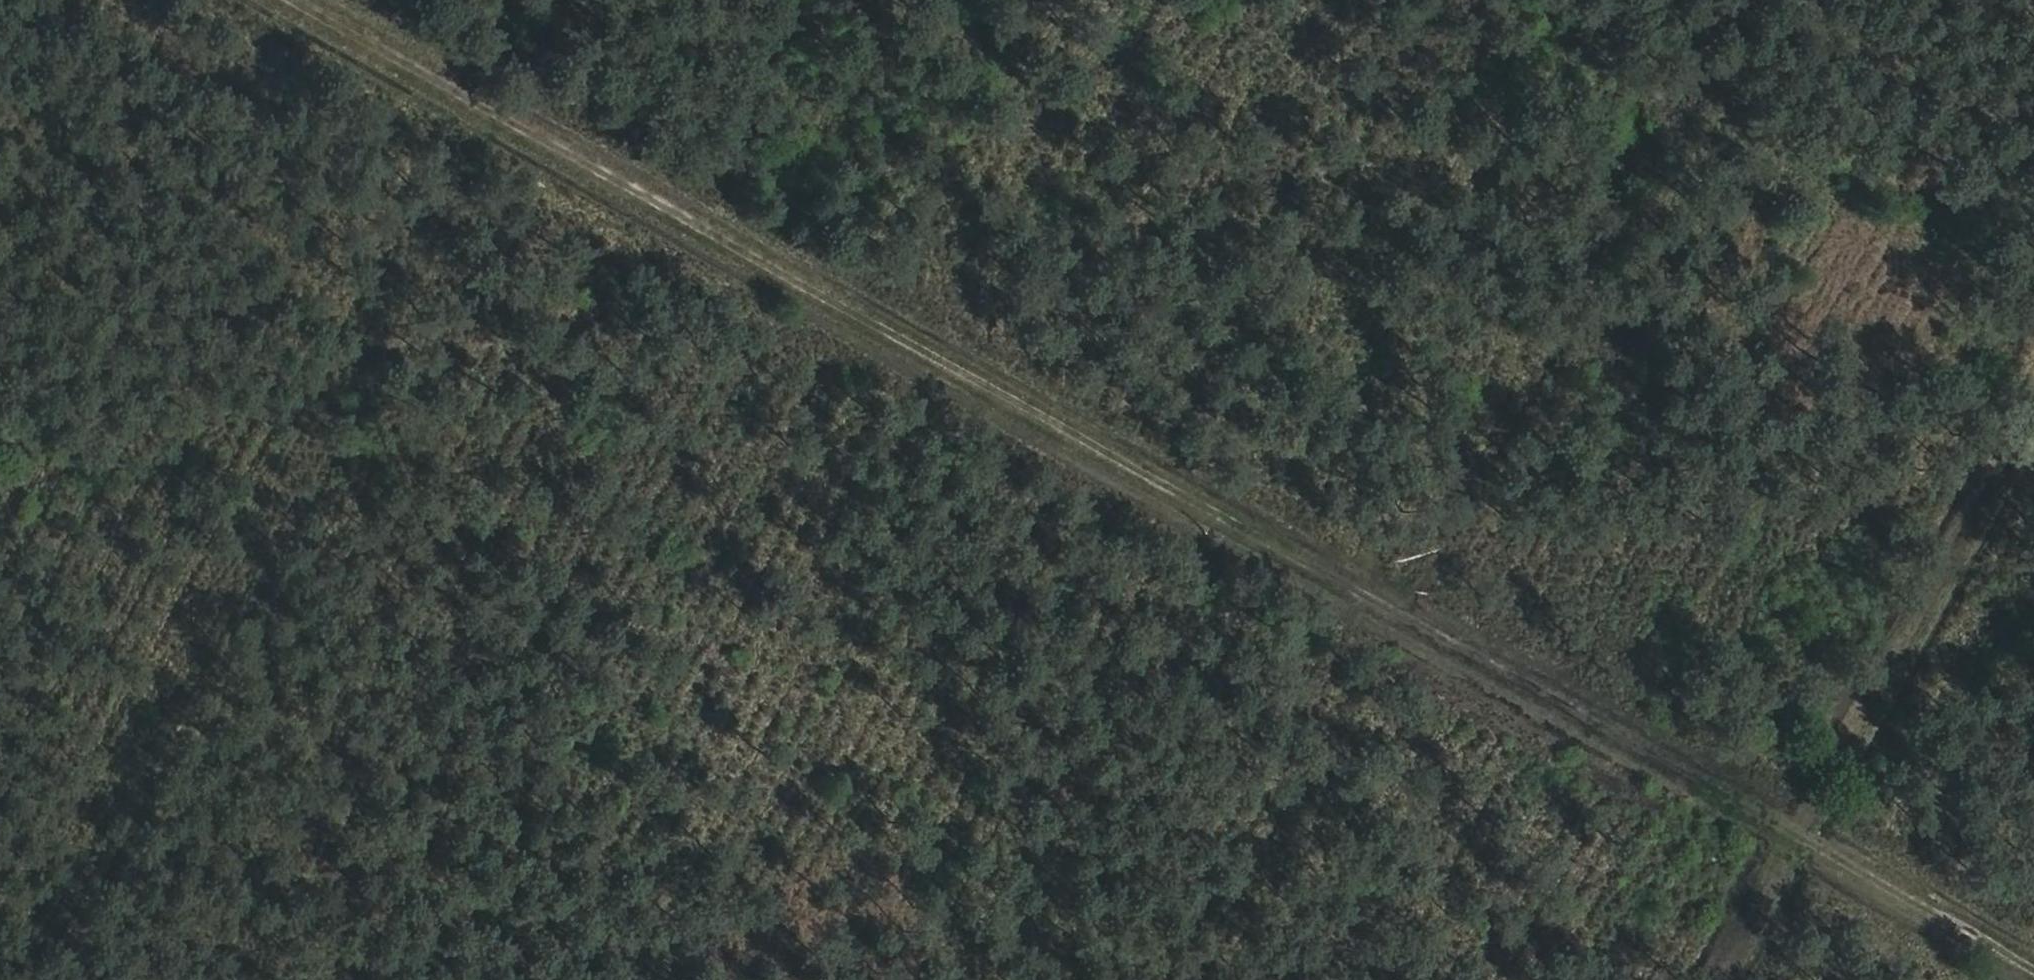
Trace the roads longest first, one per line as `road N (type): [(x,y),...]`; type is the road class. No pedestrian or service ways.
road 1 (track): [(2033,976),(288,0)]
road 2 (track): [(2033,430),(1726,979)]

